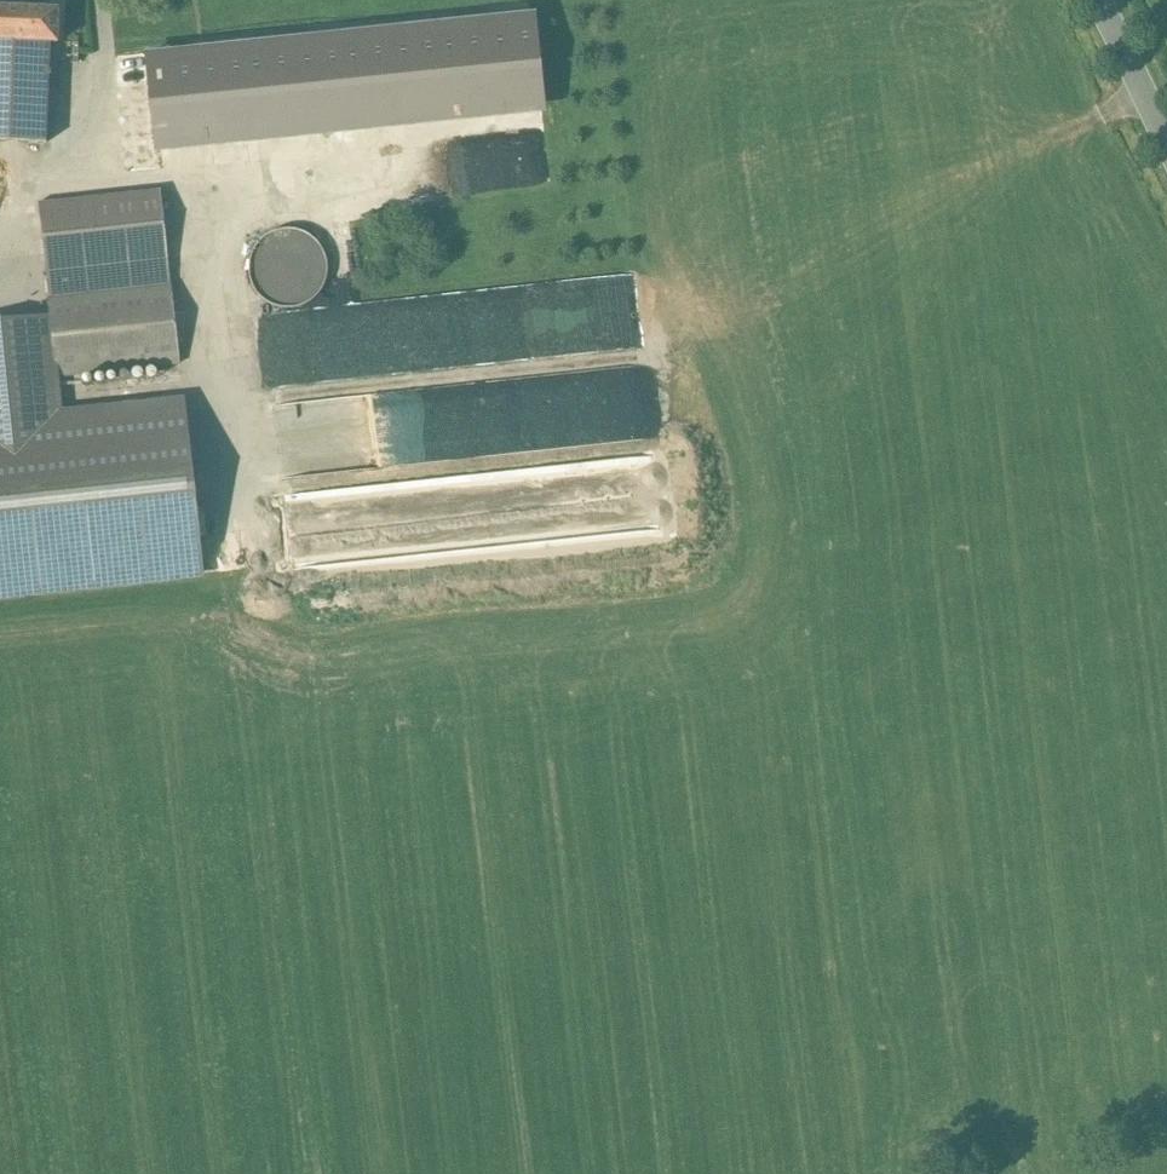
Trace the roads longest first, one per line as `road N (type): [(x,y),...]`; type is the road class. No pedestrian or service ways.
road 1 (tertiary): [(1098,0),(1166,144)]

